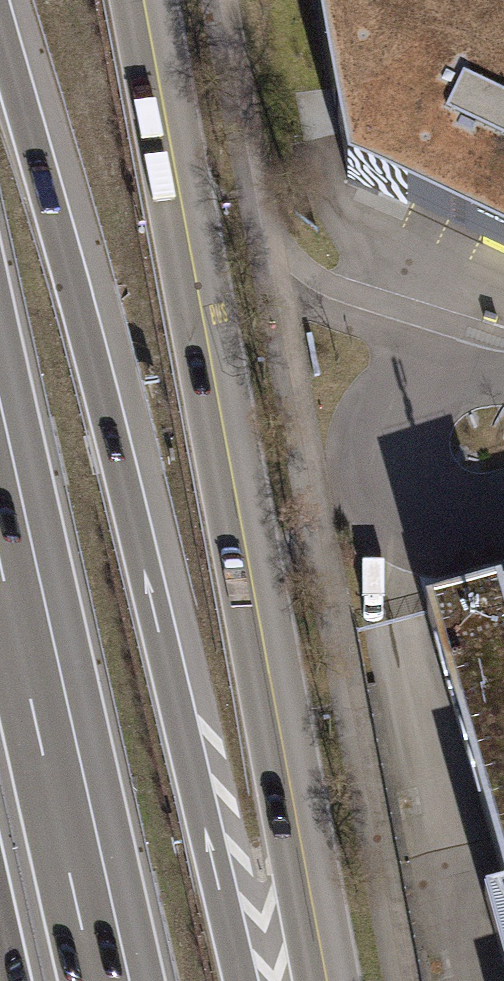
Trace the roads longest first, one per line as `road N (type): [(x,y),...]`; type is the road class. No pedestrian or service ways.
road 1 (primary): [(328,980),(144,0)]
road 2 (motorway): [(241,980),(120,467),(0,31)]
road 3 (motorway): [(111,980),(0,481)]
road 4 (unclassified): [(503,382),(451,374),(422,383),(390,424),(388,447),(402,491),(422,506),(469,518),(503,513)]

